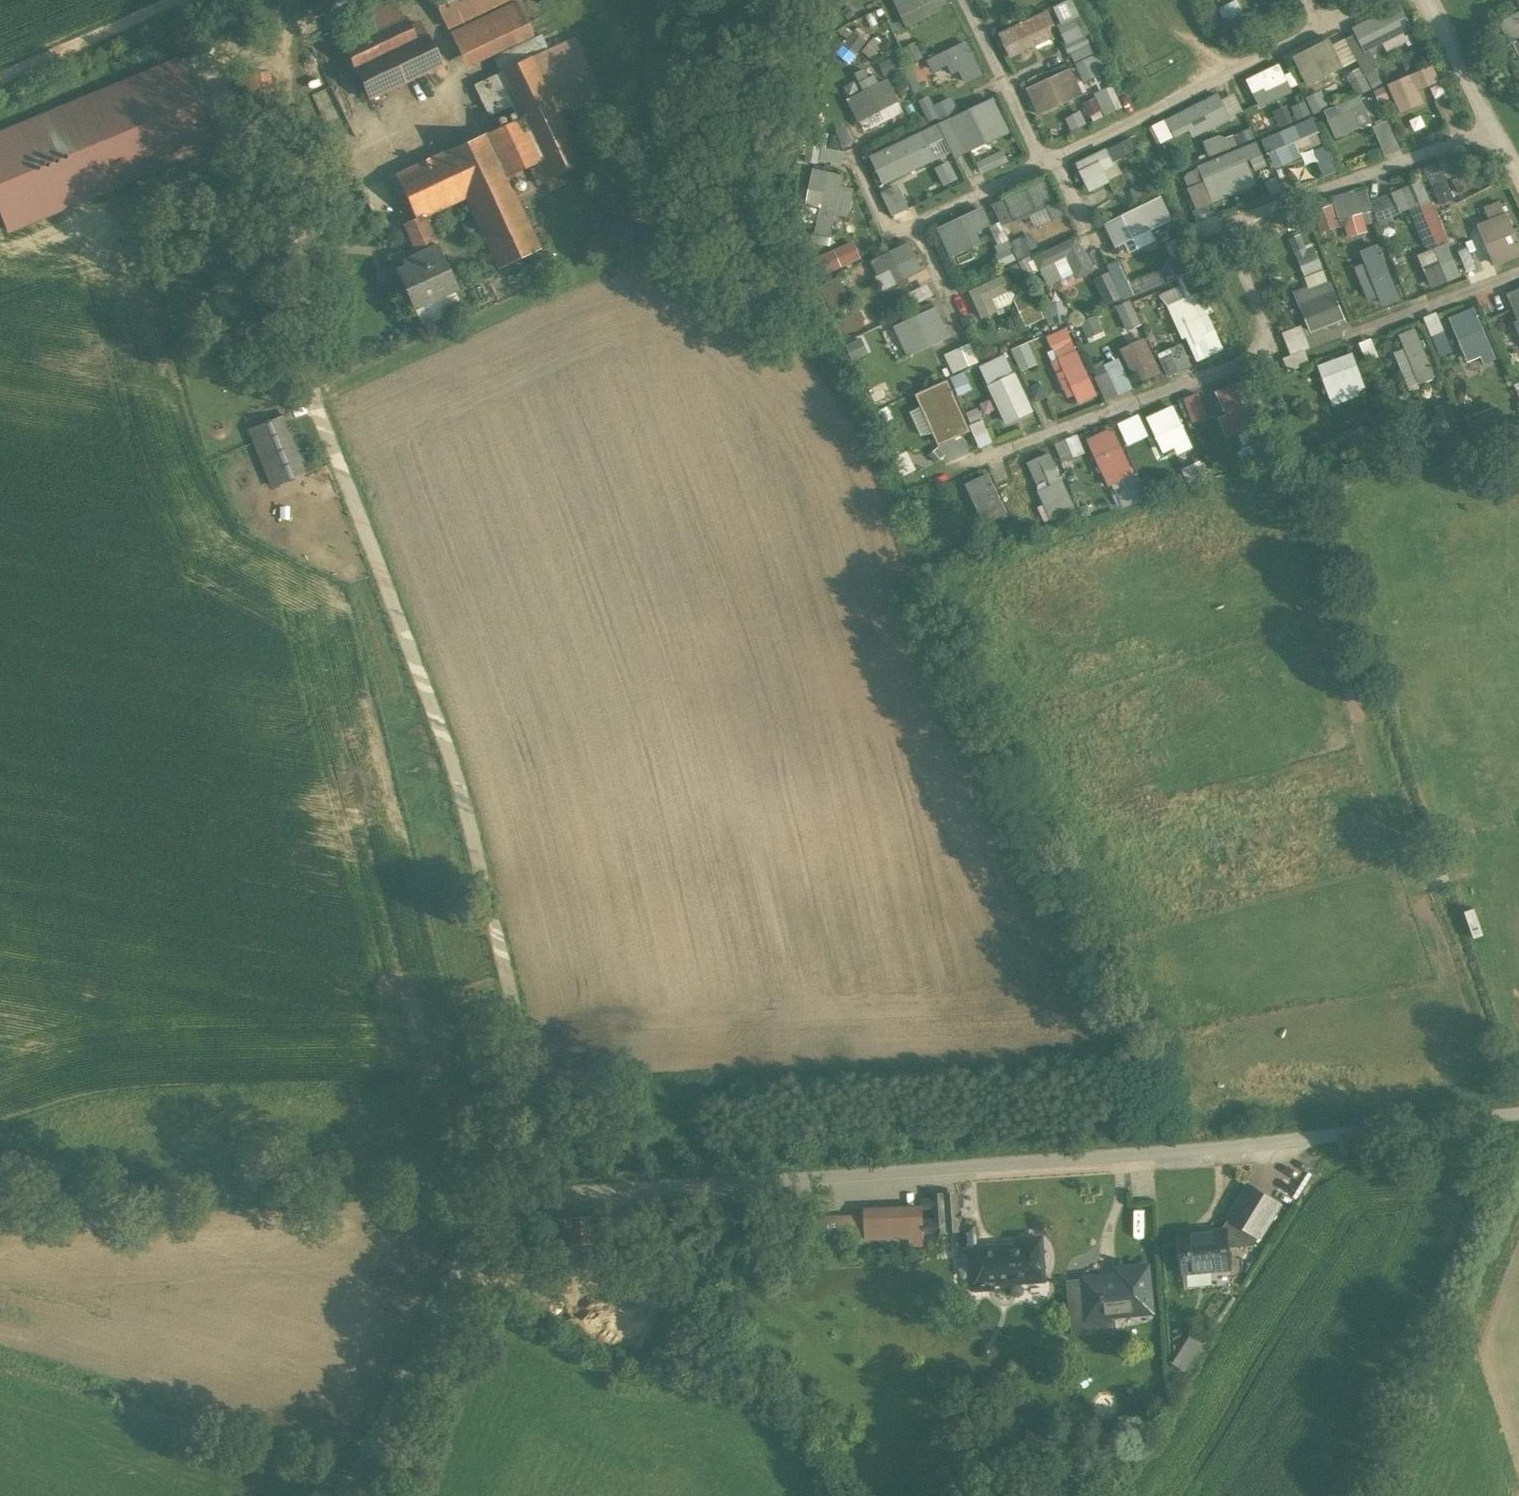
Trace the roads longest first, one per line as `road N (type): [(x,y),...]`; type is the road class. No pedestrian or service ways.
road 1 (unclassified): [(343,1495),(493,1202),(1195,1147),(1518,1107)]
road 2 (track): [(493,1202),(531,1100),(521,1040),(460,788),(306,378),(287,304),(287,233),(300,178),(331,151),(374,130)]
road 3 (track): [(0,86),(204,0)]

